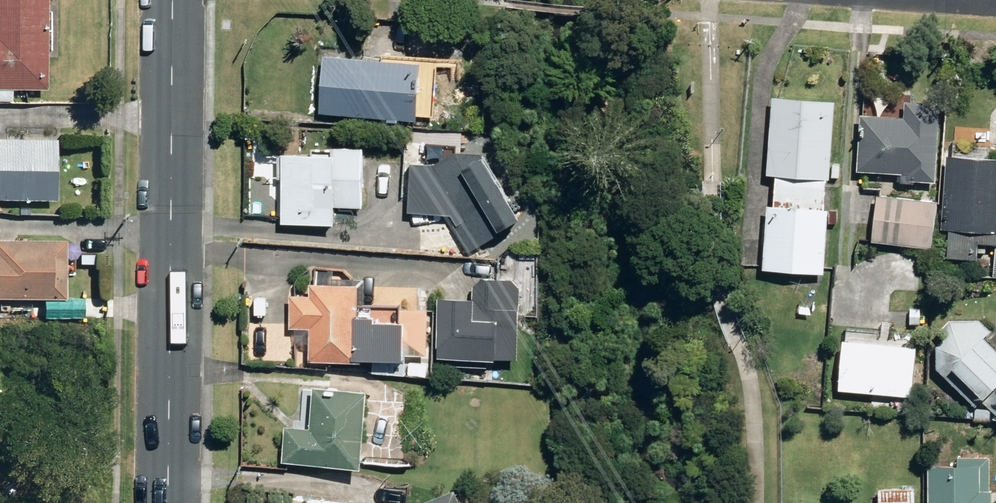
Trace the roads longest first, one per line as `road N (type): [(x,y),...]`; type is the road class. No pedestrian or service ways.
road 1 (secondary): [(170,502),(176,0)]

